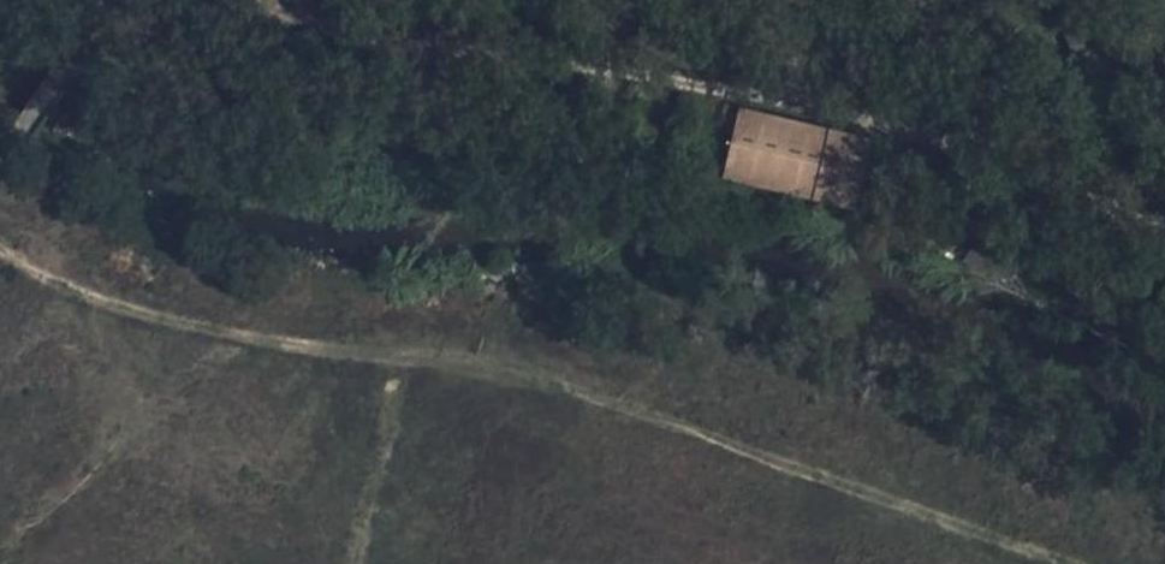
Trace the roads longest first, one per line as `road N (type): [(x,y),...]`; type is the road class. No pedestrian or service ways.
road 1 (track): [(1069,563),(560,383),(141,316),(0,255)]
road 2 (track): [(1164,234),(855,119),(178,0)]

